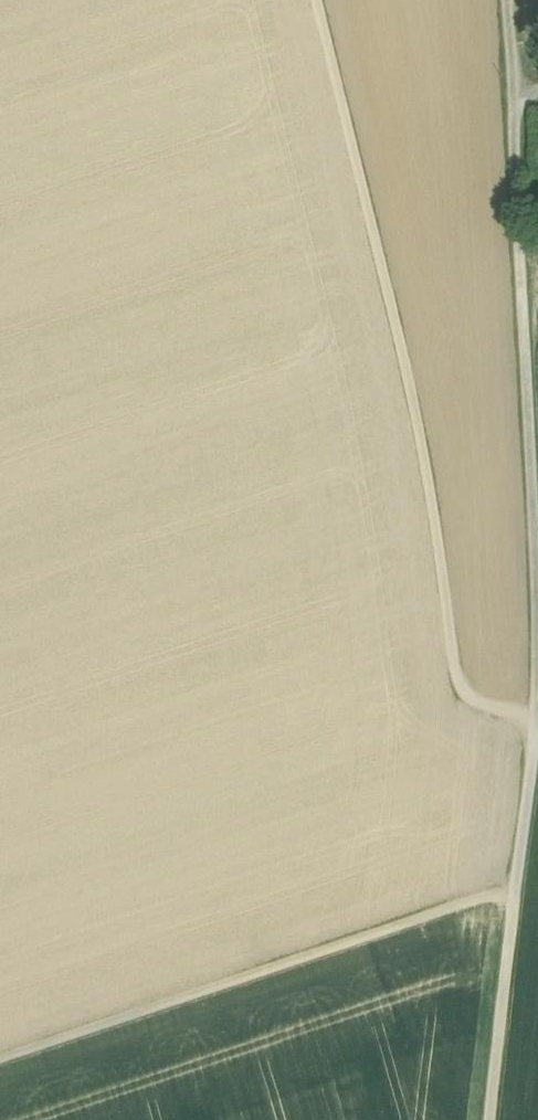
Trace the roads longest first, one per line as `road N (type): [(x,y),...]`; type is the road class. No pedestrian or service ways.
road 1 (track): [(537,688),(475,689),(417,374),(331,0)]
road 2 (track): [(513,896),(469,902),(0,1060)]
road 3 (track): [(537,515),(520,0)]
road 4 (track): [(492,1119),(537,728)]

